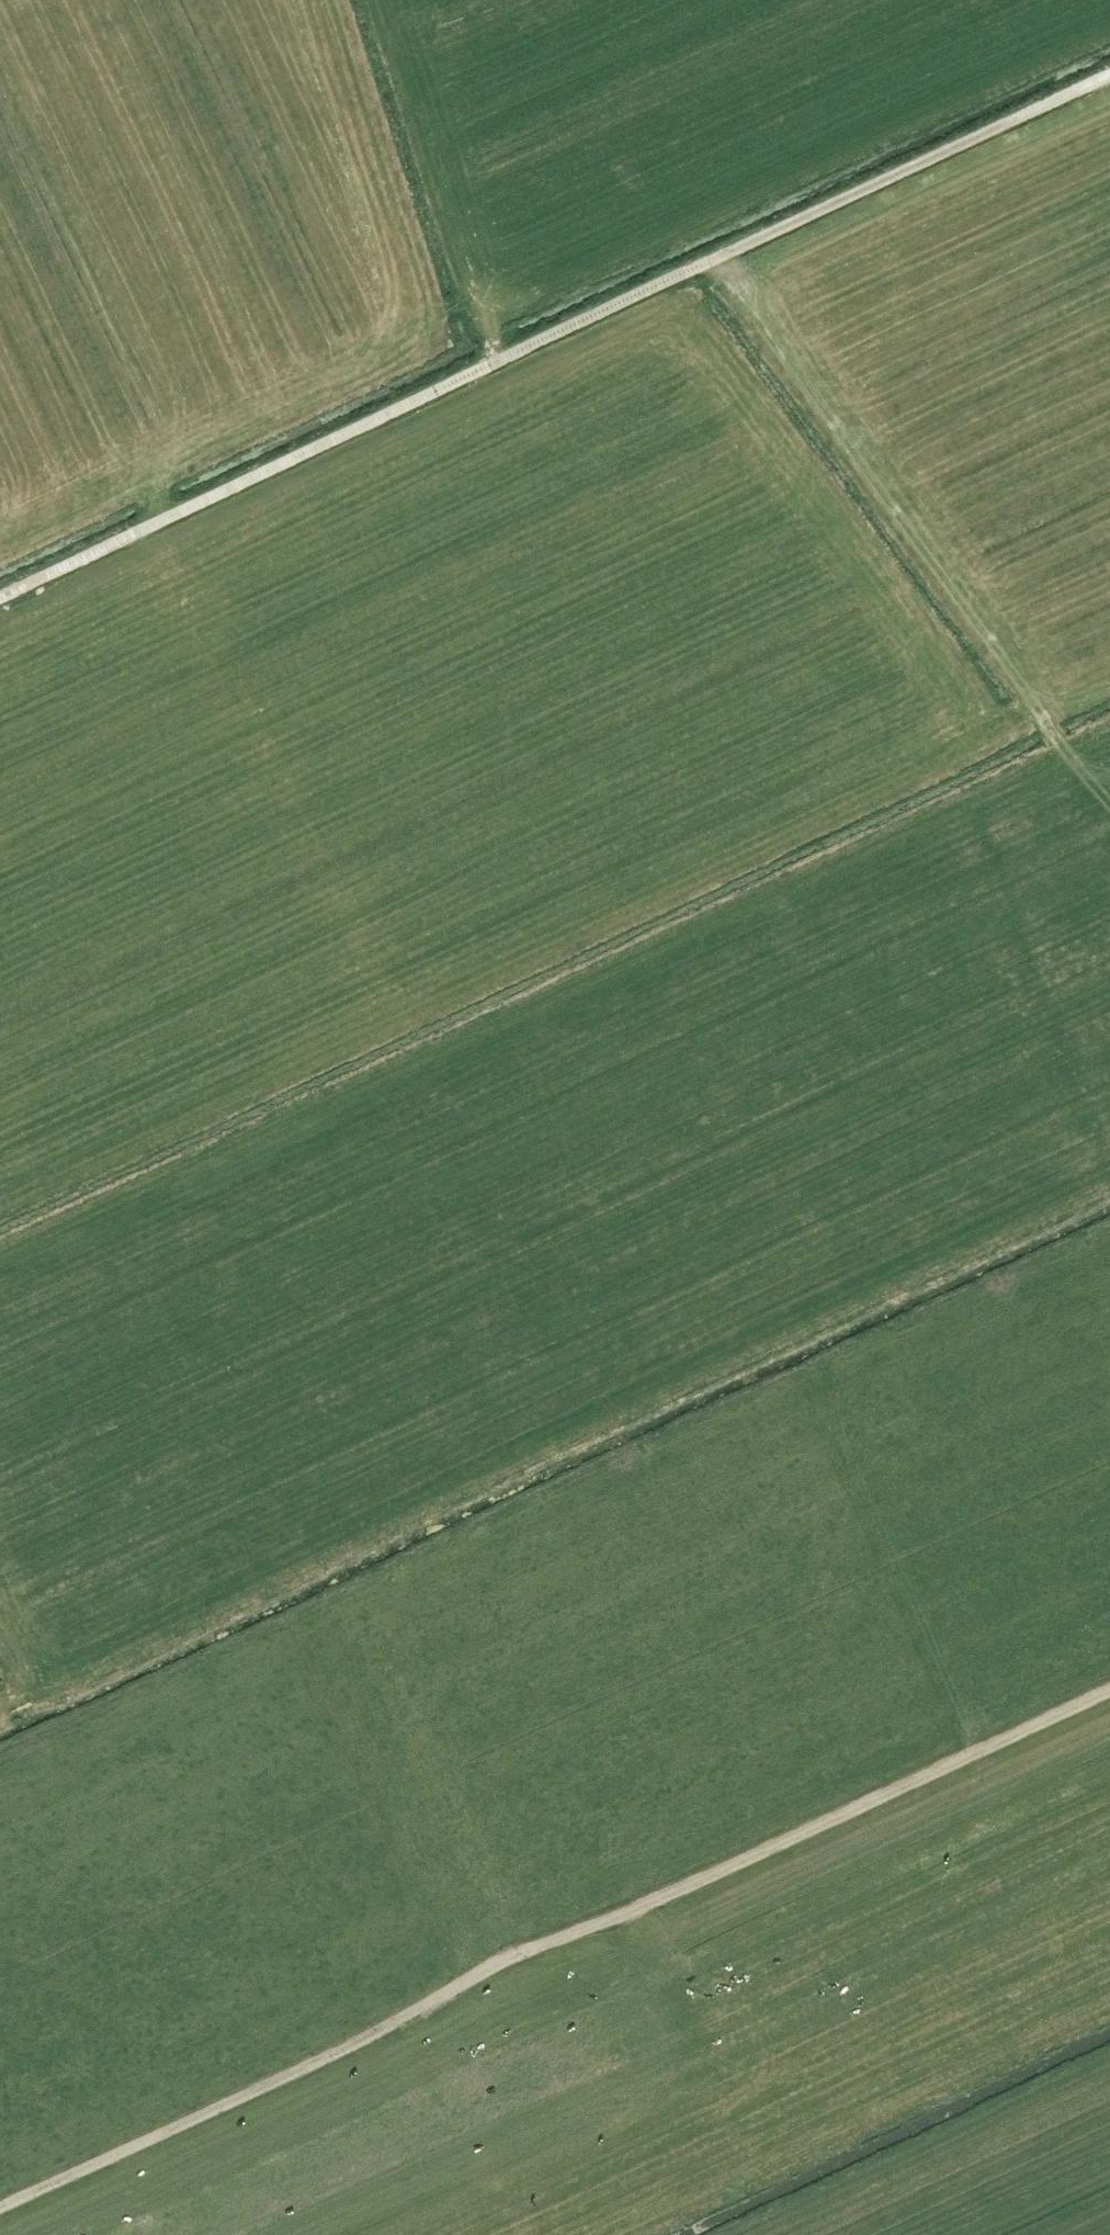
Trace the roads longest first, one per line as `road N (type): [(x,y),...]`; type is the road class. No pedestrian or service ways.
road 1 (track): [(0,600),(1109,77)]

